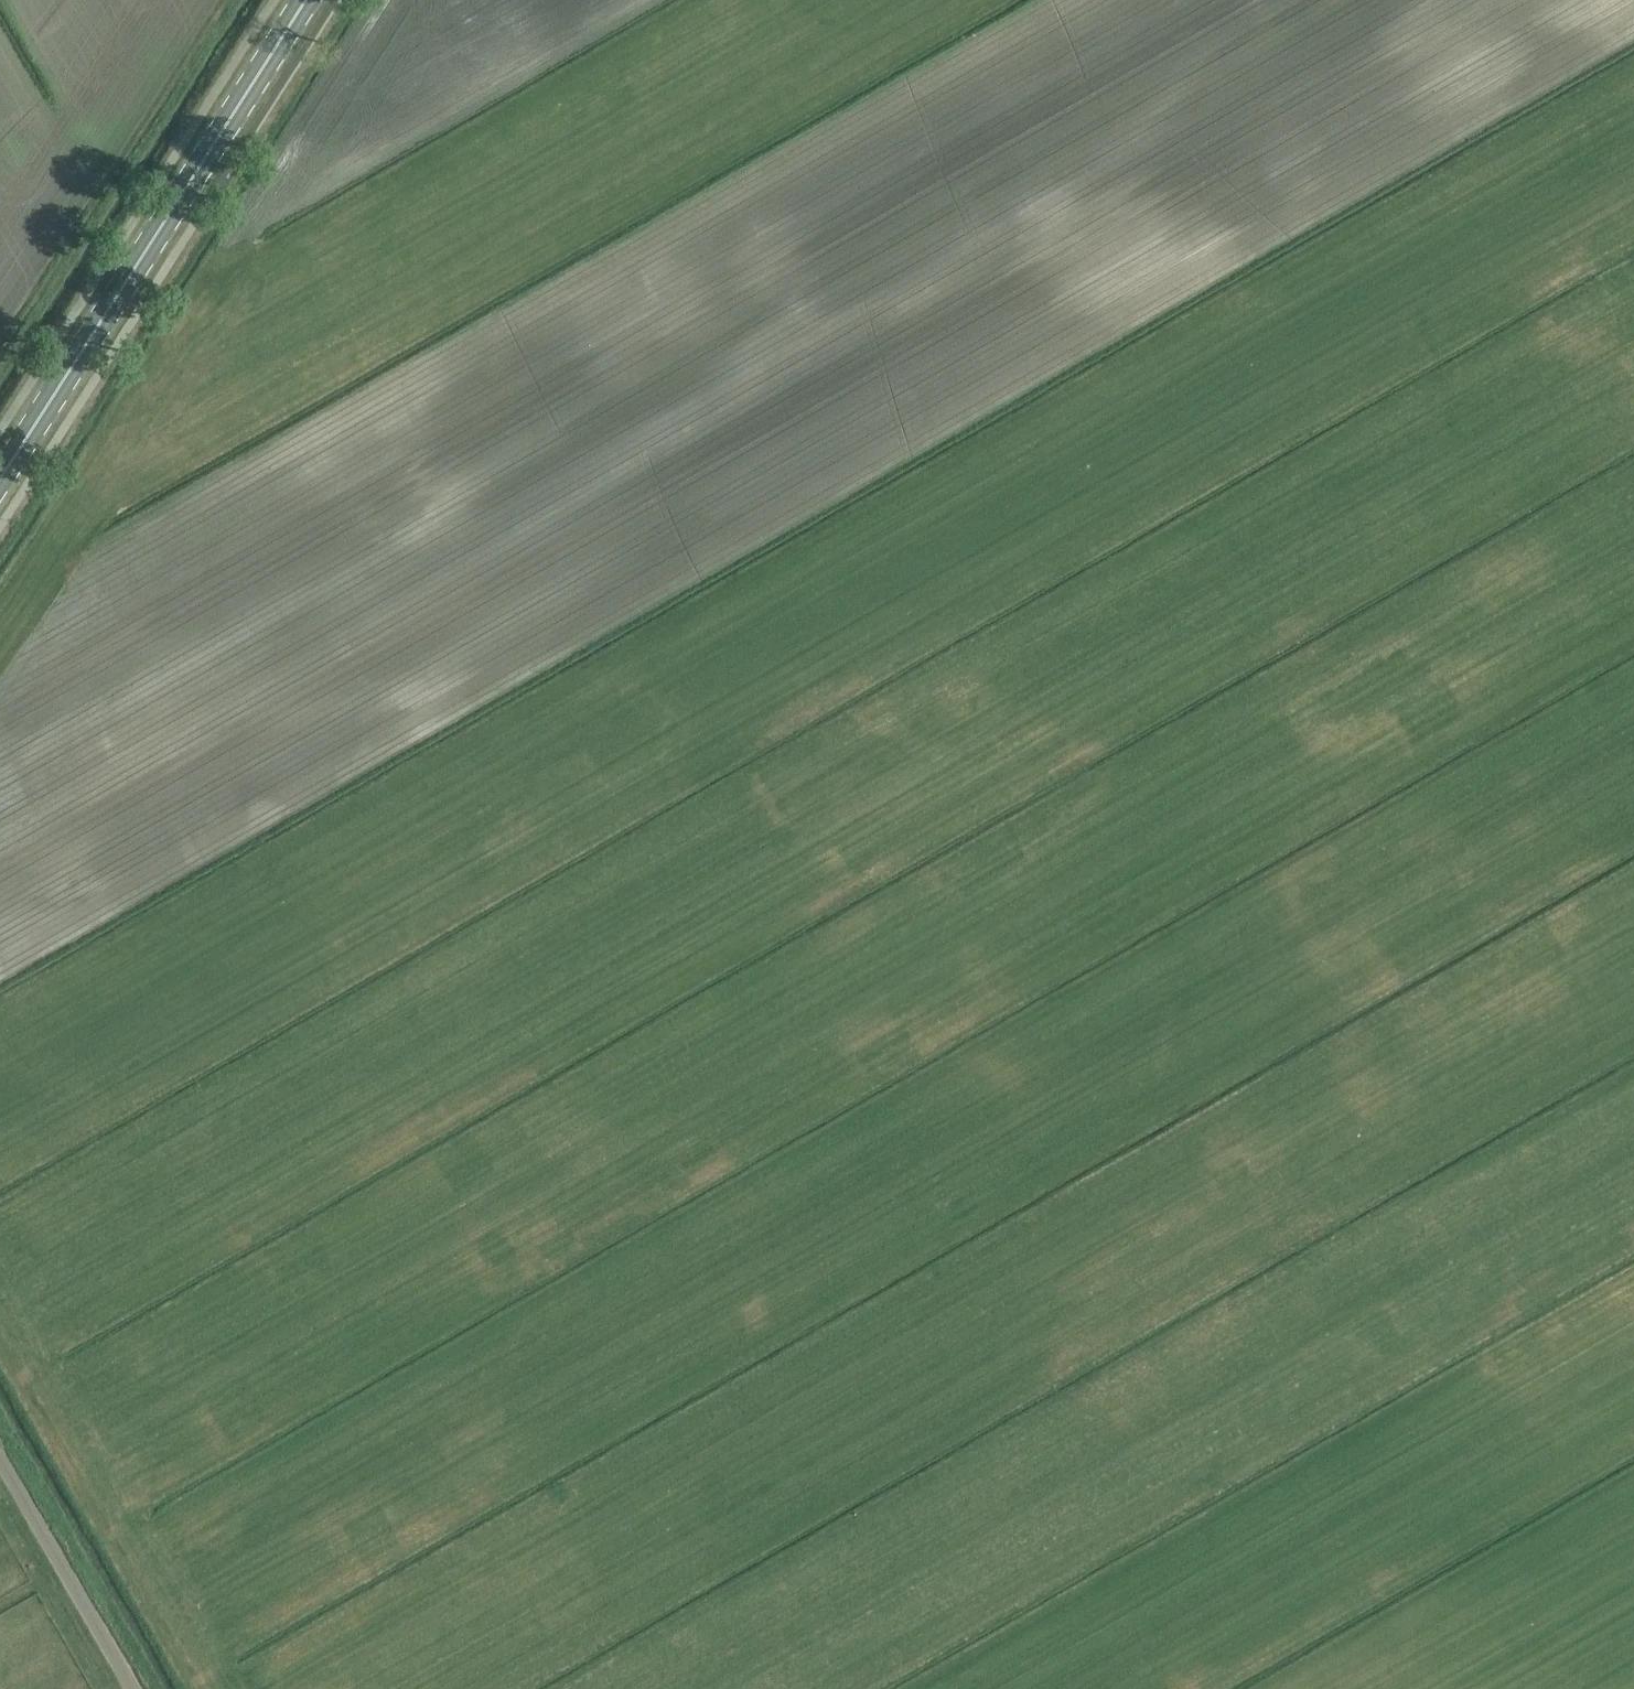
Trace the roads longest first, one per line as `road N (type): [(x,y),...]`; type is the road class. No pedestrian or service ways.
road 1 (primary): [(0,476),(305,0)]
road 2 (unclassified): [(140,1688),(0,1451)]

